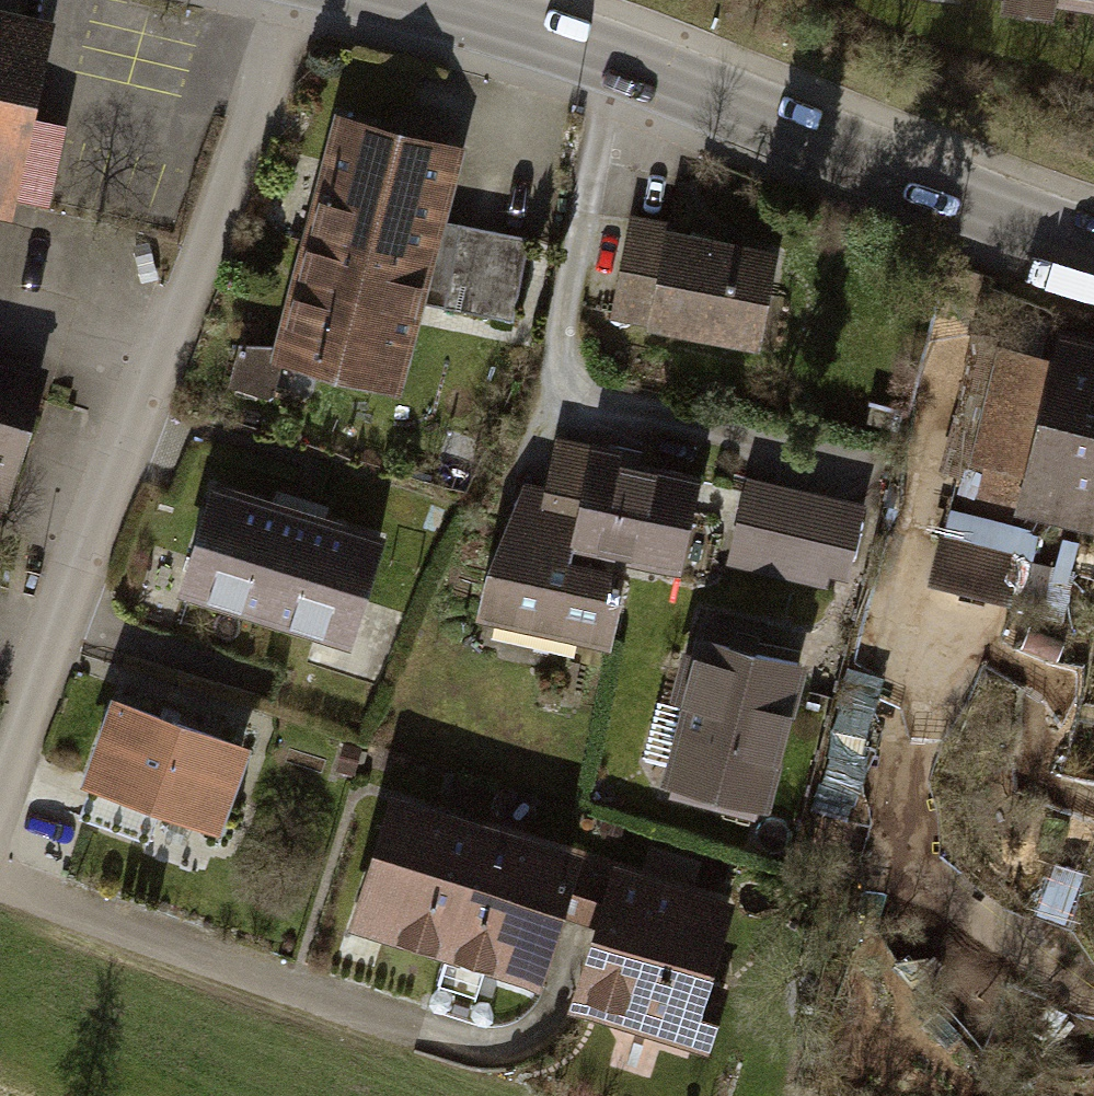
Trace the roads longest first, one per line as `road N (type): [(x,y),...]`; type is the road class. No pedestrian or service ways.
road 1 (residential): [(282,0),(271,54),(0,790)]
road 2 (tertiary): [(406,0),(611,62),(998,218),(1093,247)]

